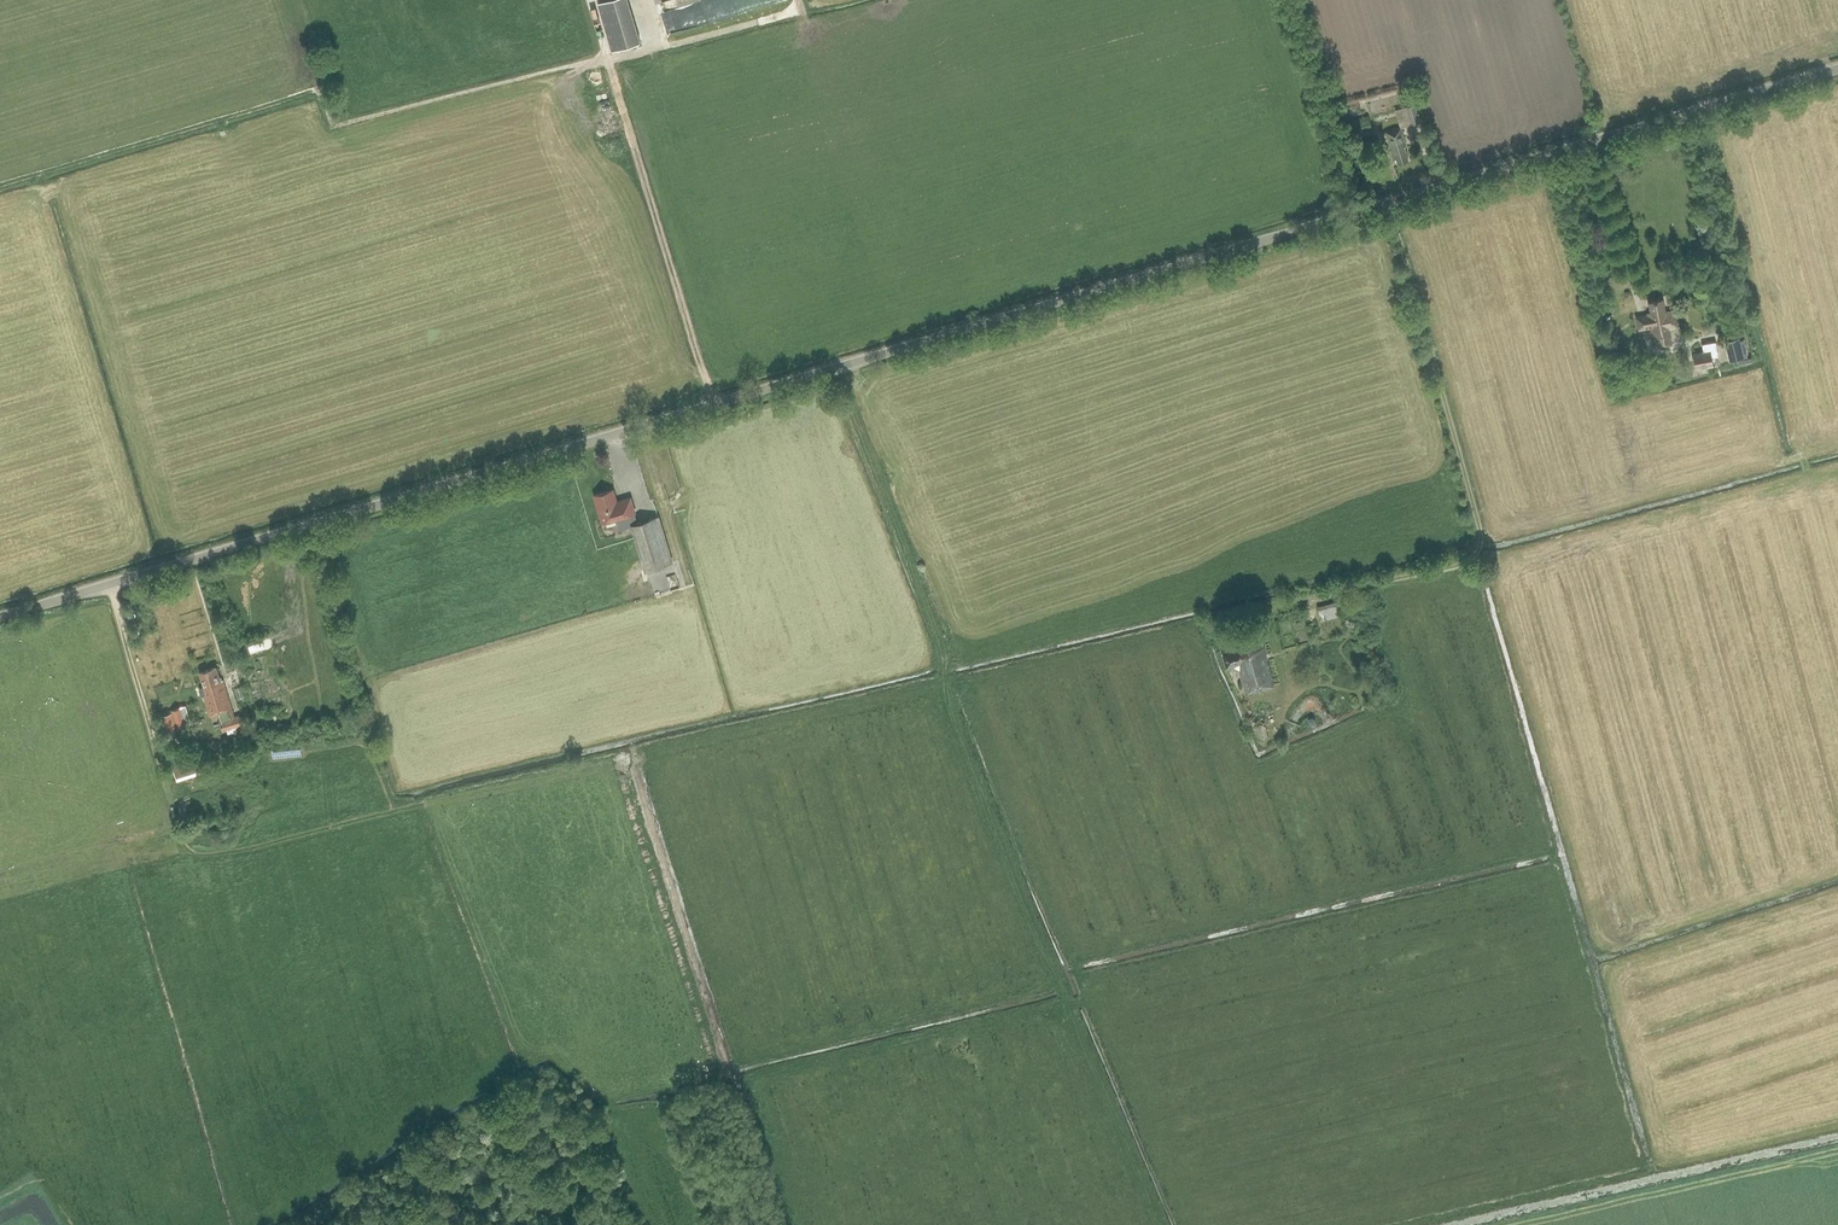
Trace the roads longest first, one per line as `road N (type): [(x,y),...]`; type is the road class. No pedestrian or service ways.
road 1 (tertiary): [(1837,68),(0,618)]
road 2 (track): [(1386,203),(1482,547),(1459,564),(1266,610)]
road 3 (track): [(714,404),(590,0)]

